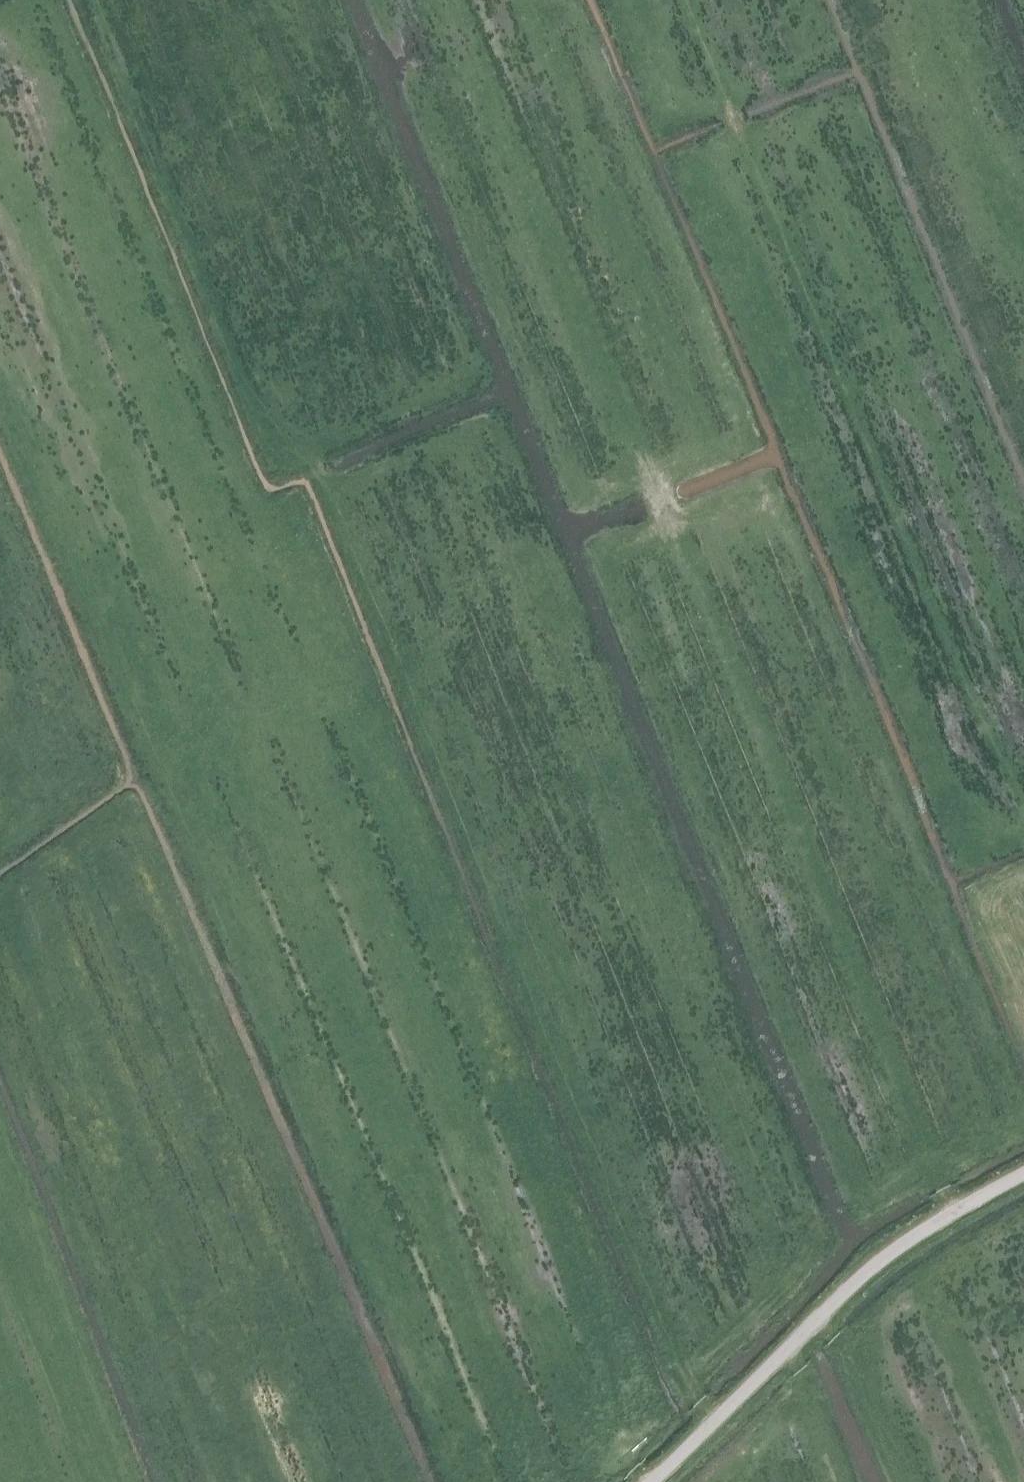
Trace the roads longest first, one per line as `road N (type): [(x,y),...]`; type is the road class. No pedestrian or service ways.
road 1 (unclassified): [(651,1481),(866,1273),(1023,1172)]

